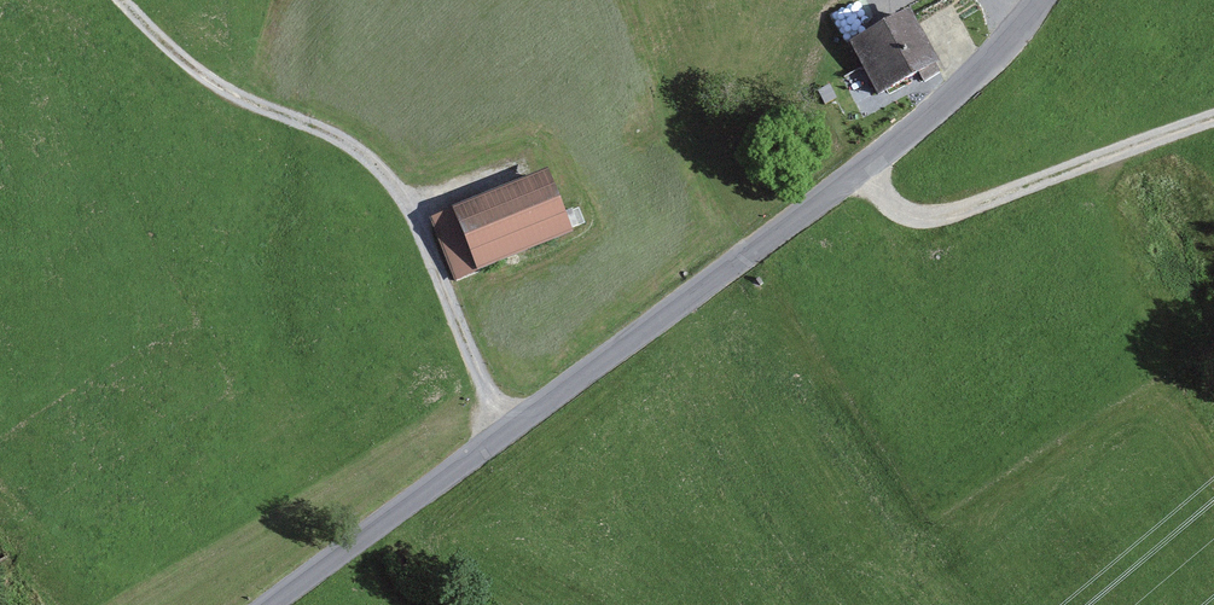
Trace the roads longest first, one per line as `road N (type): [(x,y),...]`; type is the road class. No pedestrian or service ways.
road 1 (unclassified): [(272,604),(865,166),(990,61),(1041,0)]
road 2 (track): [(129,0),(225,93),(395,175),(506,431)]
road 3 (track): [(1213,119),(937,218),(890,204),(865,166)]

